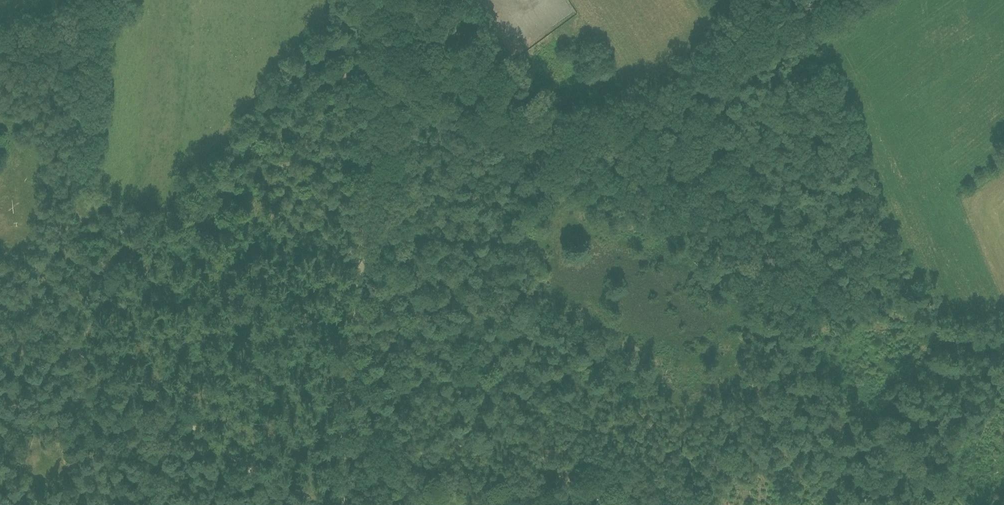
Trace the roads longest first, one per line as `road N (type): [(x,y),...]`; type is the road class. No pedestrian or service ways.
road 1 (unclassified): [(340,504),(389,0)]
road 2 (track): [(71,345),(290,504)]

